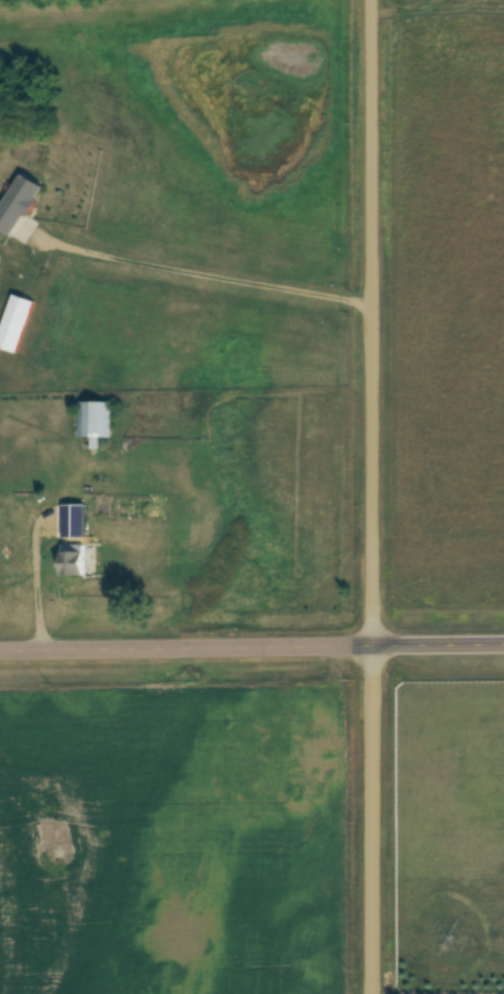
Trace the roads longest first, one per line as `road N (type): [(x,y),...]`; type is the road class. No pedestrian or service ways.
road 1 (residential): [(372,993),(377,0)]
road 2 (tertiary): [(0,651),(372,646)]
road 3 (tertiary): [(503,645),(372,646)]
road 4 (residential): [(377,19),(503,15)]

